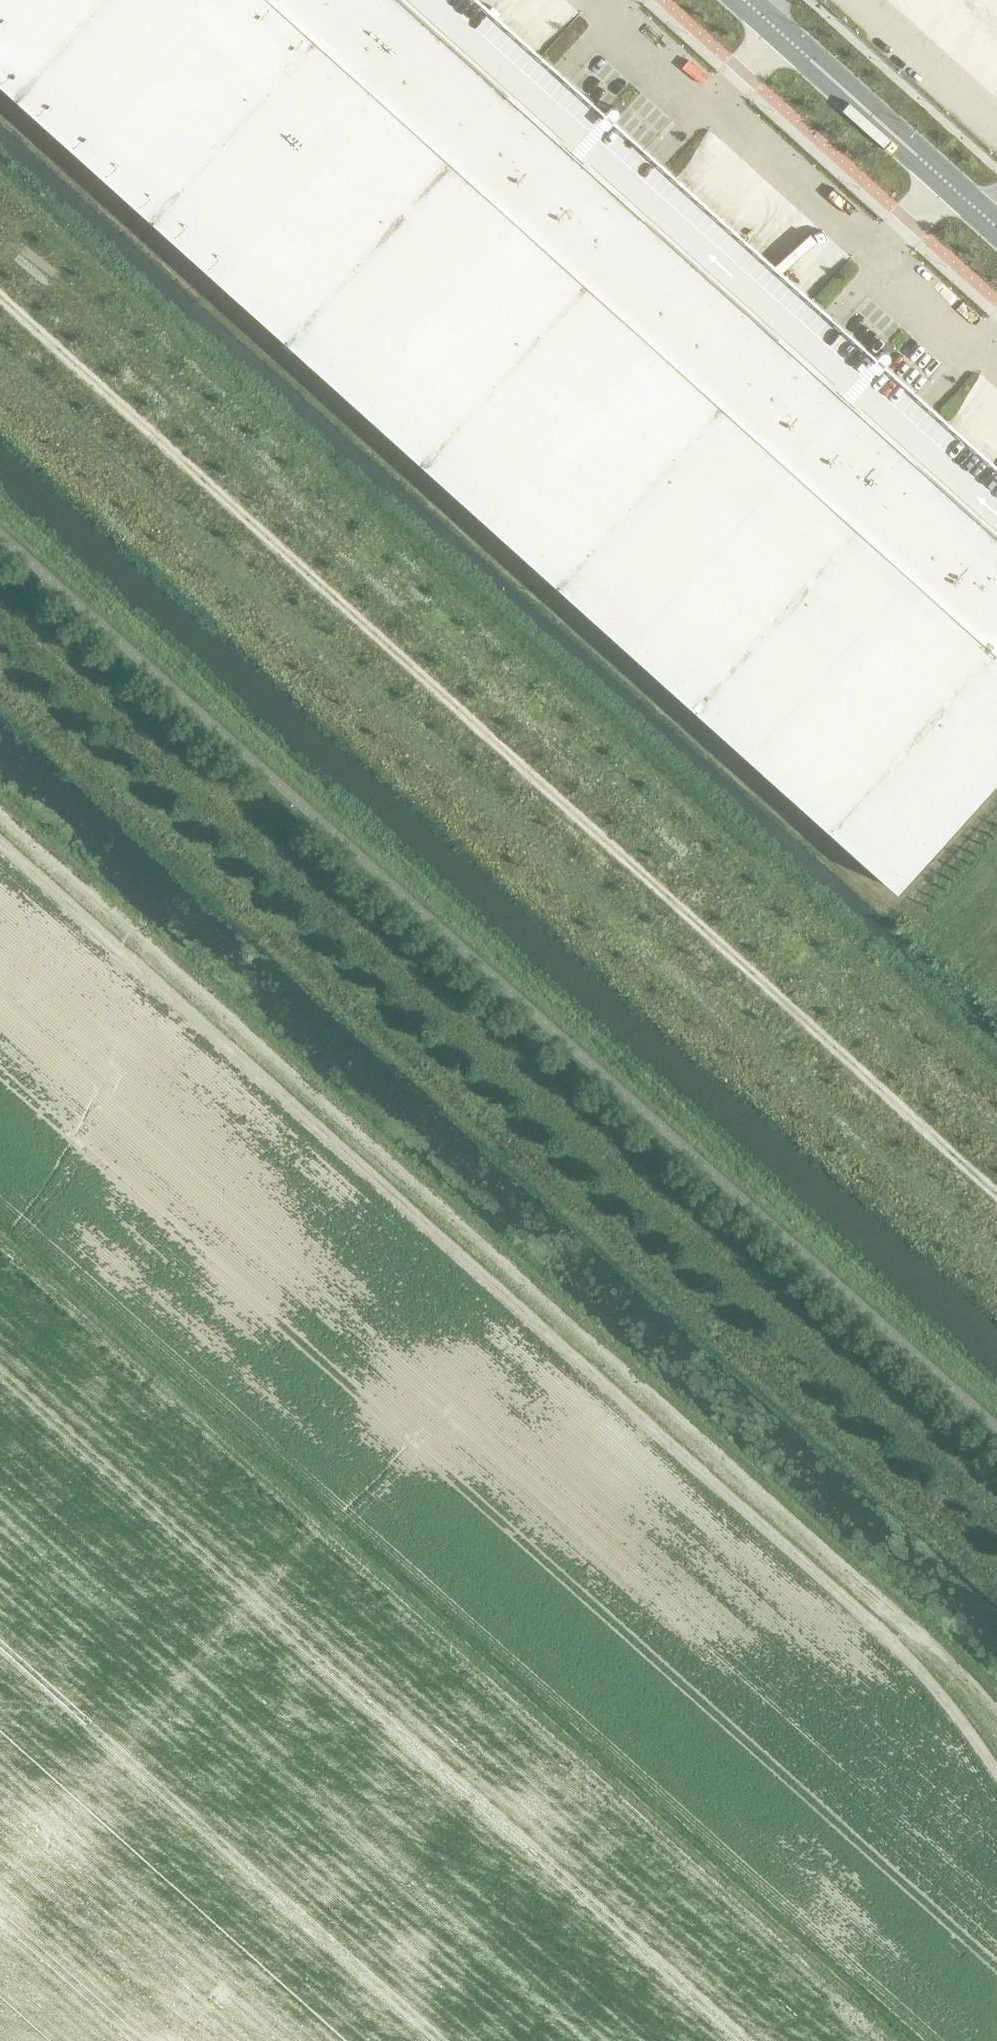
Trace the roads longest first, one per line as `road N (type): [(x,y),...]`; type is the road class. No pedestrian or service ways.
road 1 (track): [(996,1788),(936,1688),(0,843)]
road 2 (unclassified): [(996,228),(744,0)]

